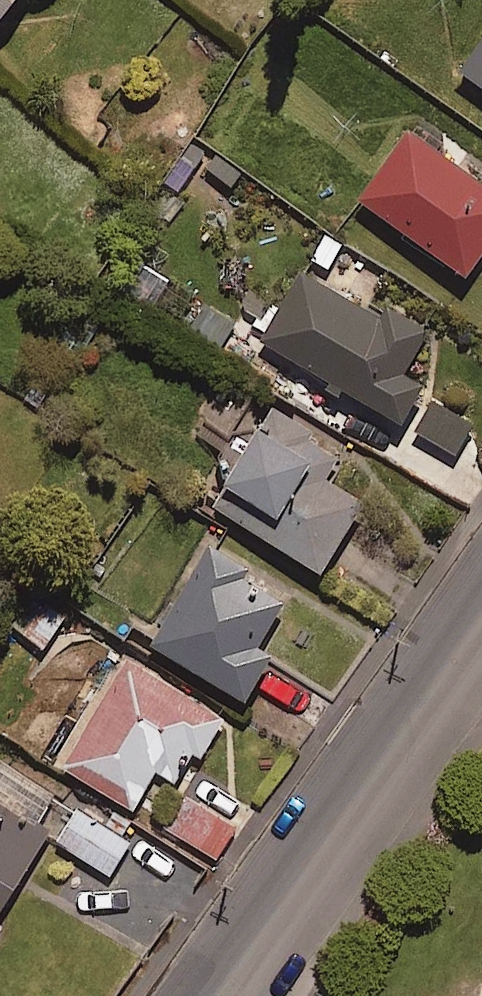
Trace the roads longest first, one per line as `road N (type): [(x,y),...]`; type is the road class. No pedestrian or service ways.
road 1 (unclassified): [(216,995),(481,619)]

